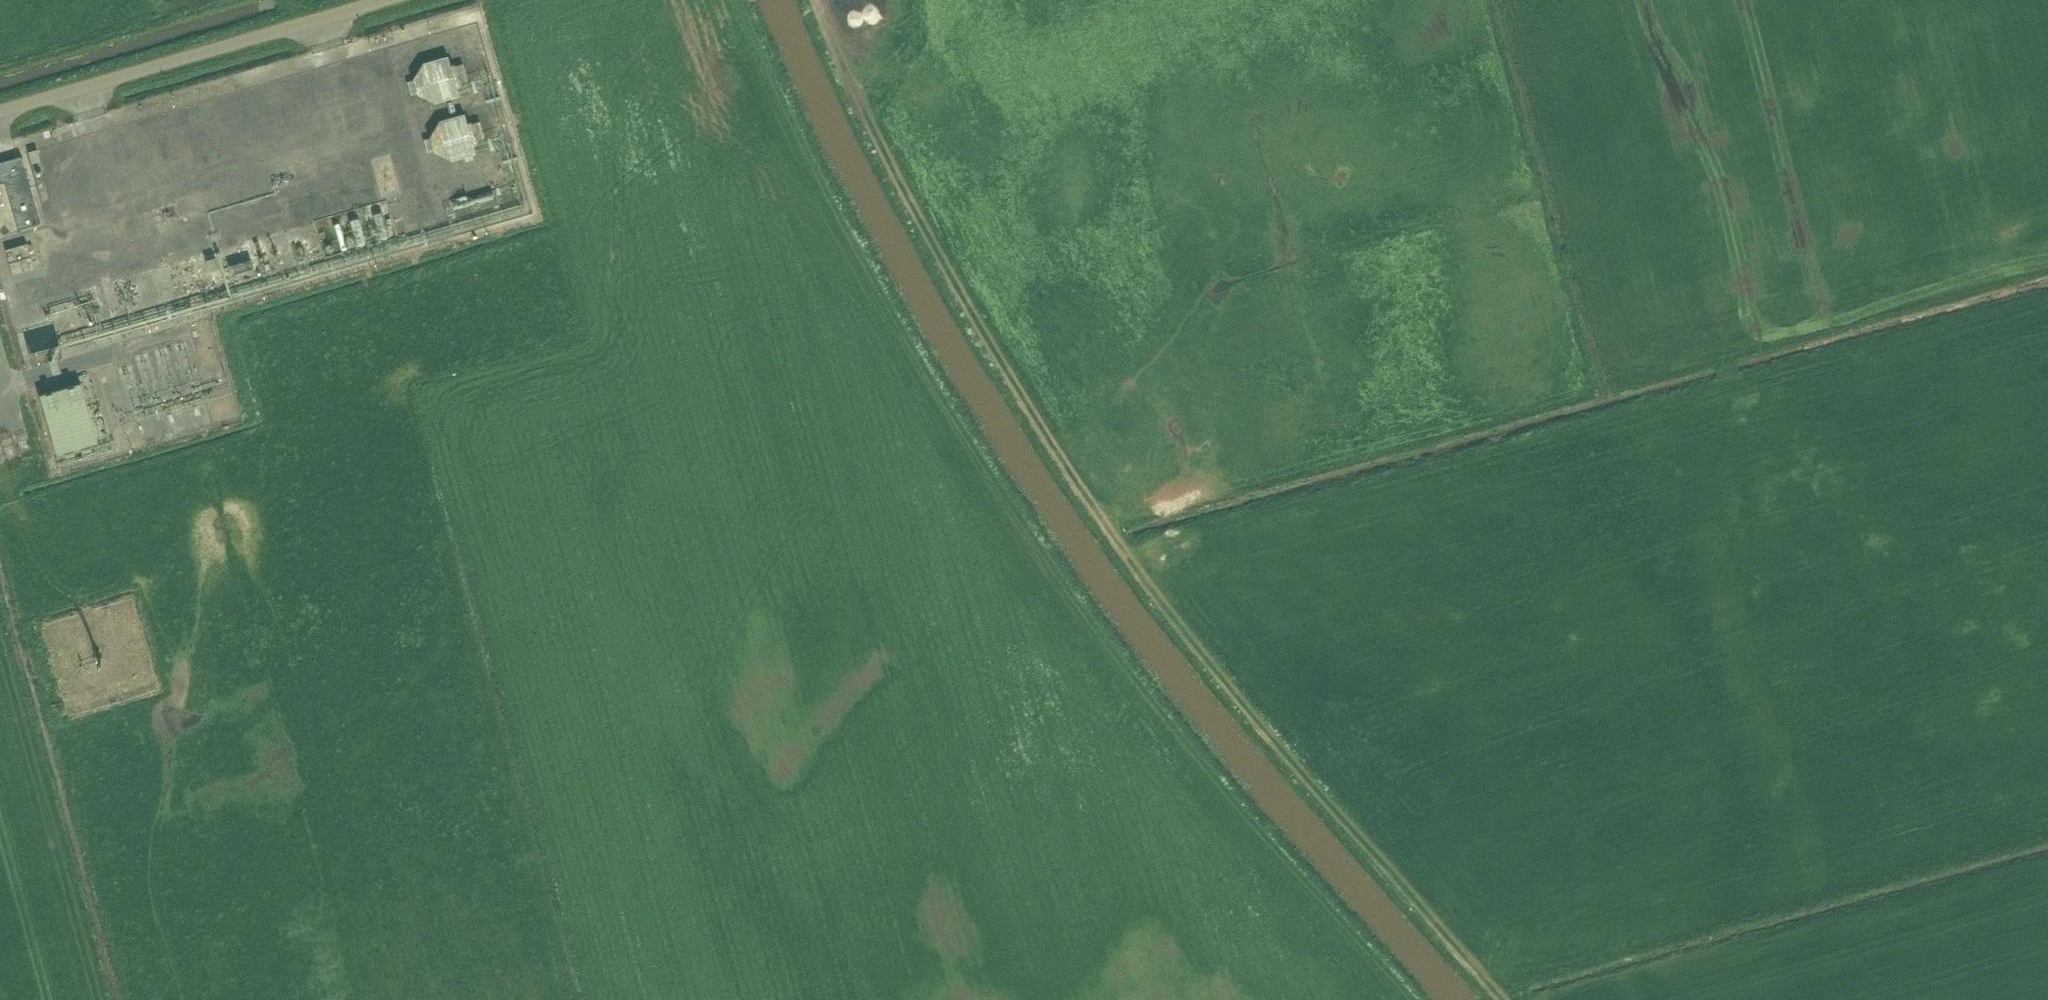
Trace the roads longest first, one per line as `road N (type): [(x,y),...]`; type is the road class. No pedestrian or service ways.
road 1 (unclassified): [(0,111),(384,0)]

